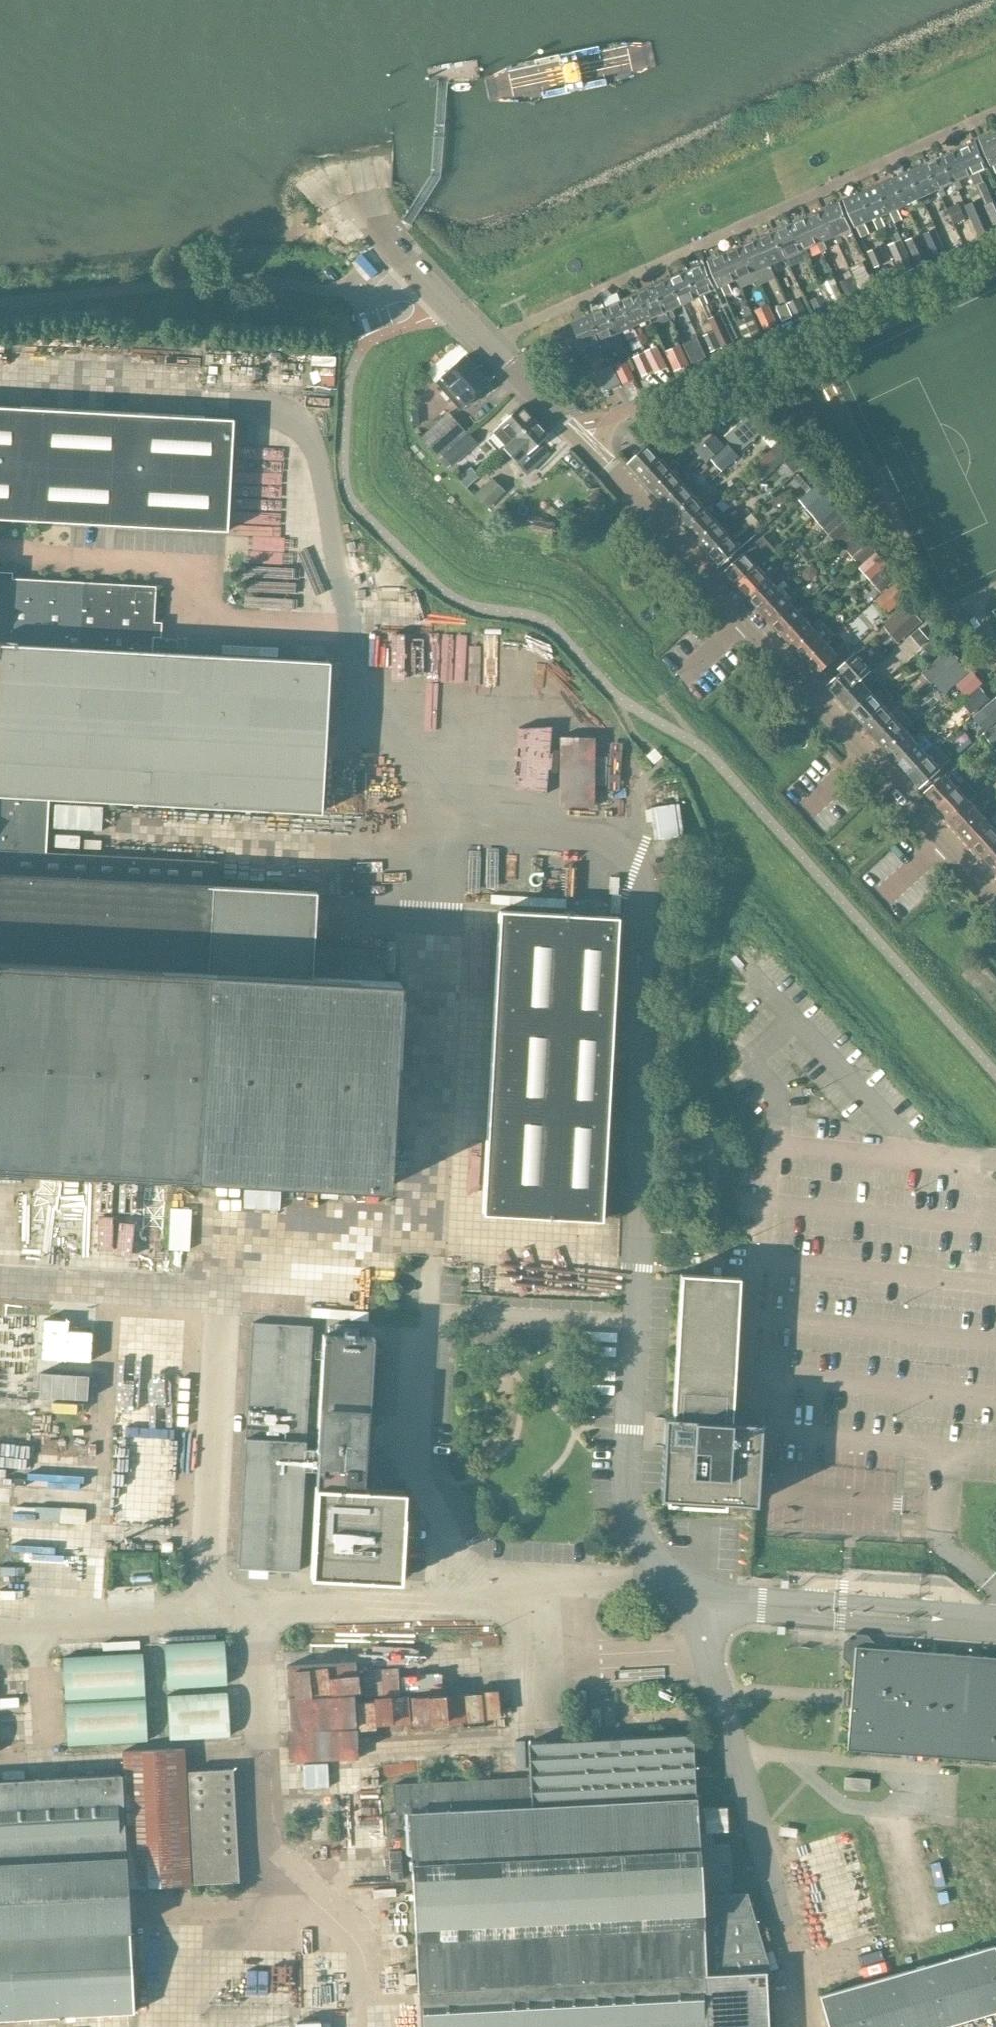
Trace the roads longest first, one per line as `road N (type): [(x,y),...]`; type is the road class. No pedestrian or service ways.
road 1 (tertiary): [(995,898),(590,452)]
road 2 (residential): [(995,240),(613,417),(590,452)]
road 3 (tertiary): [(590,452),(387,245),(374,225),(359,144)]

